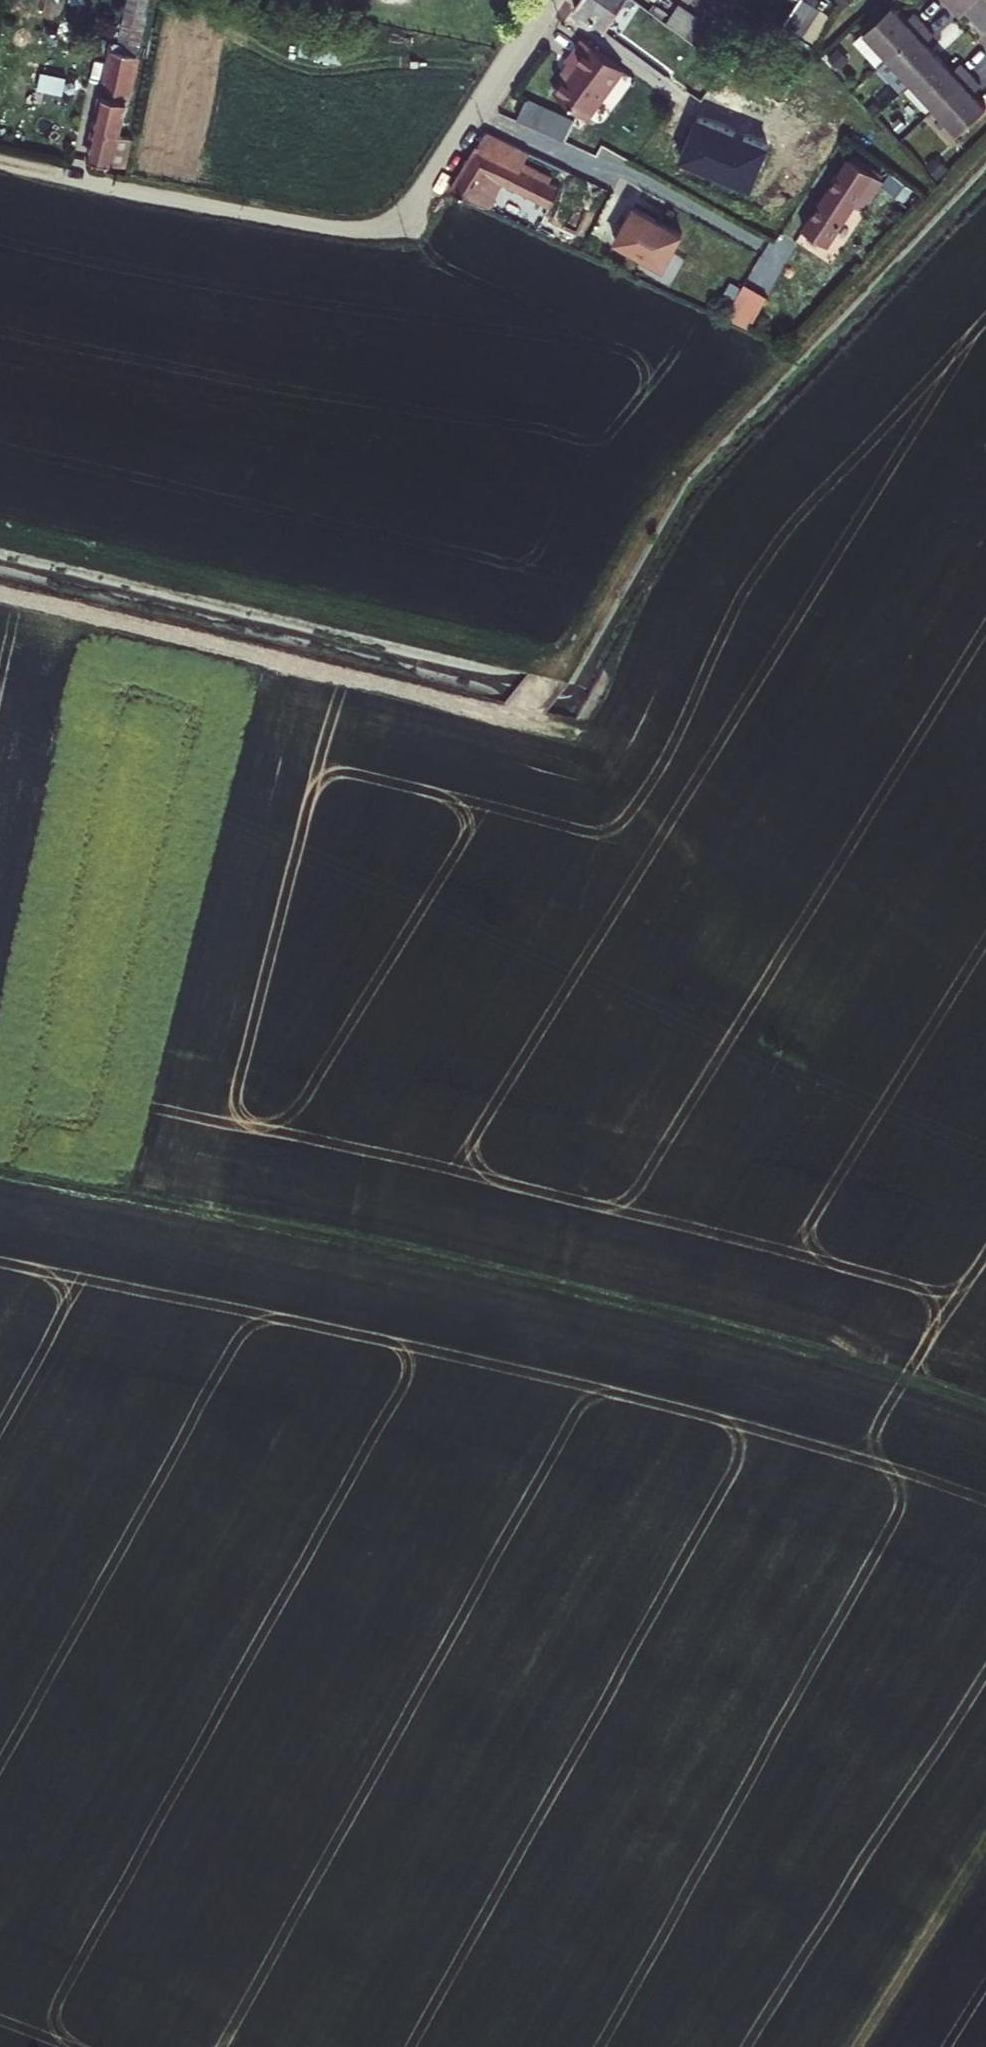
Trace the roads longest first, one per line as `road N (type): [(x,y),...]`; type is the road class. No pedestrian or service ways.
road 1 (track): [(0,1168),(317,1226),(625,1298),(985,1402)]
road 2 (residential): [(551,0),(415,204),(388,226),(324,226),(0,161)]
road 3 (track): [(985,1840),(858,2046)]

